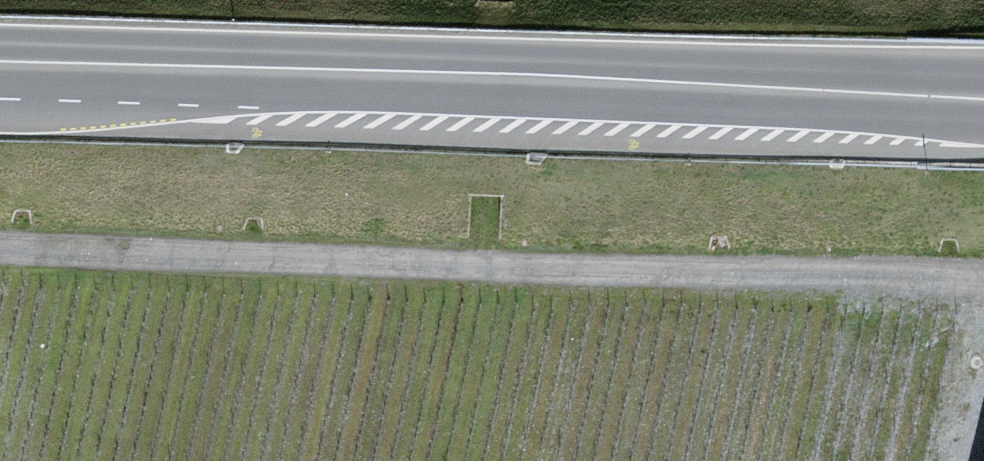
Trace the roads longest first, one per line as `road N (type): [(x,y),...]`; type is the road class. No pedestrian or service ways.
road 1 (track): [(0,253),(549,280),(983,289)]
road 2 (primary): [(983,103),(59,79)]

